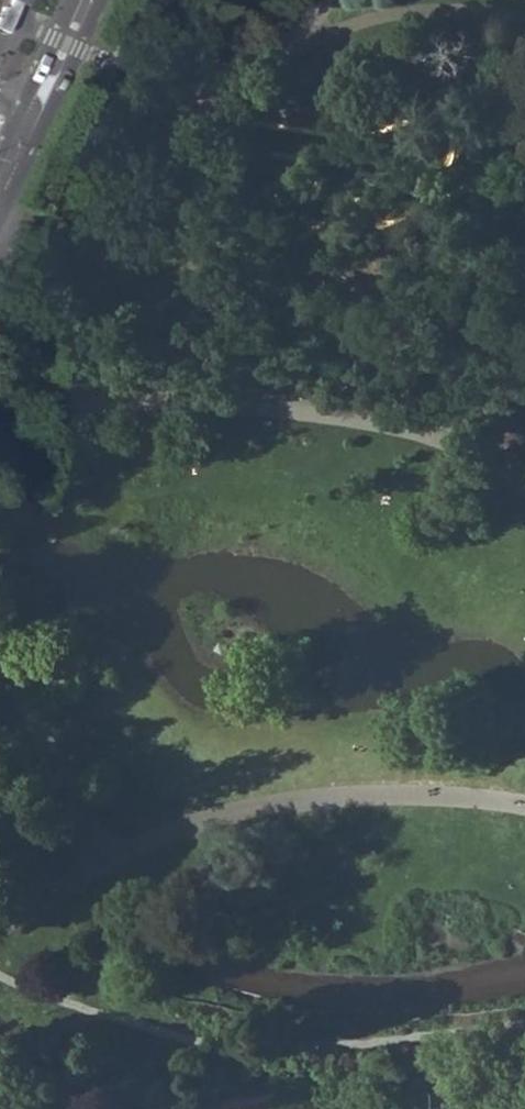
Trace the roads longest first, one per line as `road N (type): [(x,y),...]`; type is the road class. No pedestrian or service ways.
road 1 (primary): [(86,0),(33,116)]

